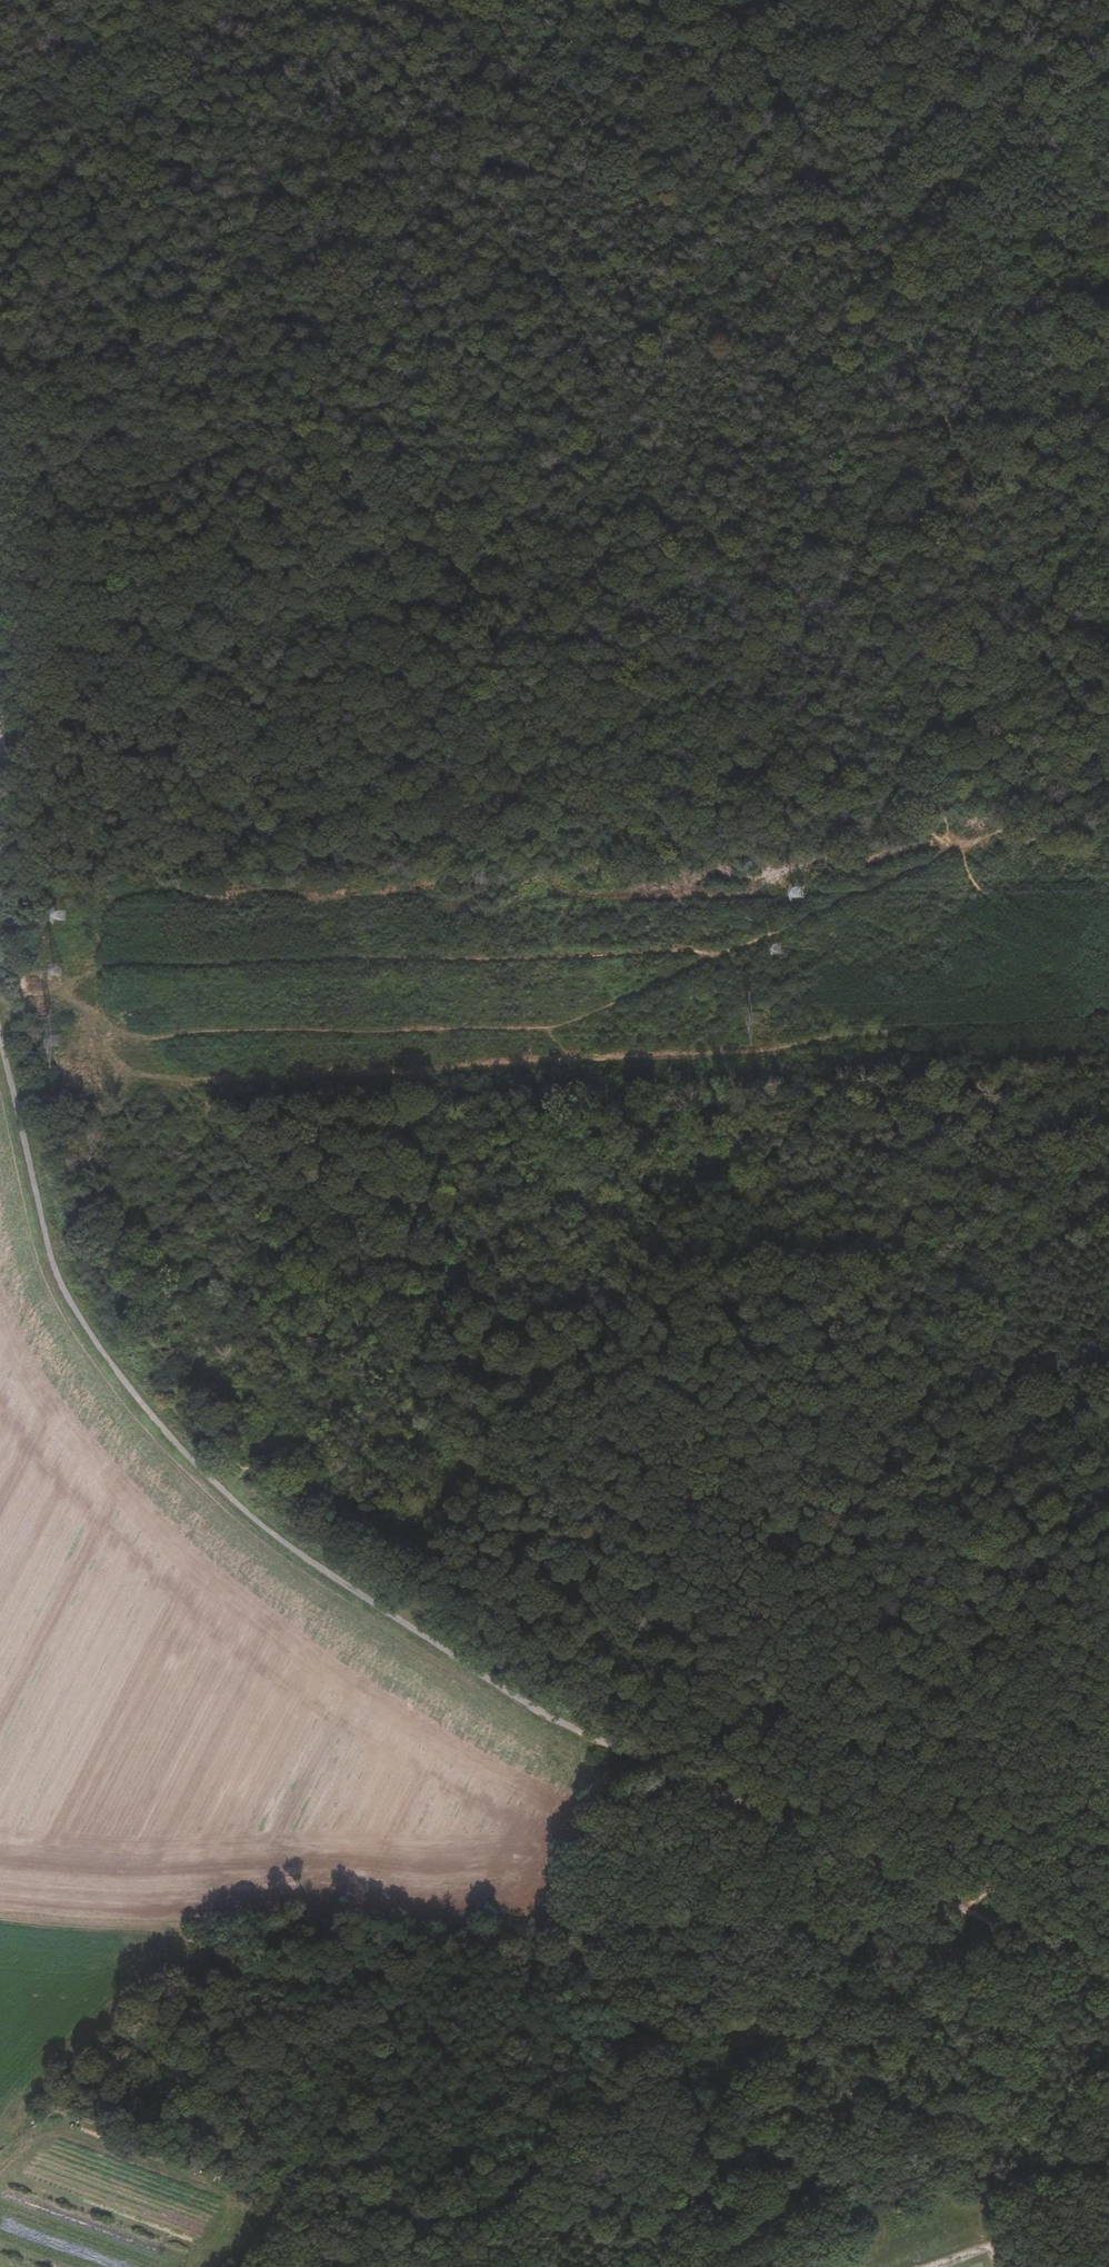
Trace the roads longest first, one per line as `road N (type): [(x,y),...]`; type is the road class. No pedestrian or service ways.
road 1 (track): [(1108,1012),(561,1050),(102,1052)]
road 2 (track): [(193,1930),(0,2138)]
road 3 (track): [(193,1930),(0,1917)]

